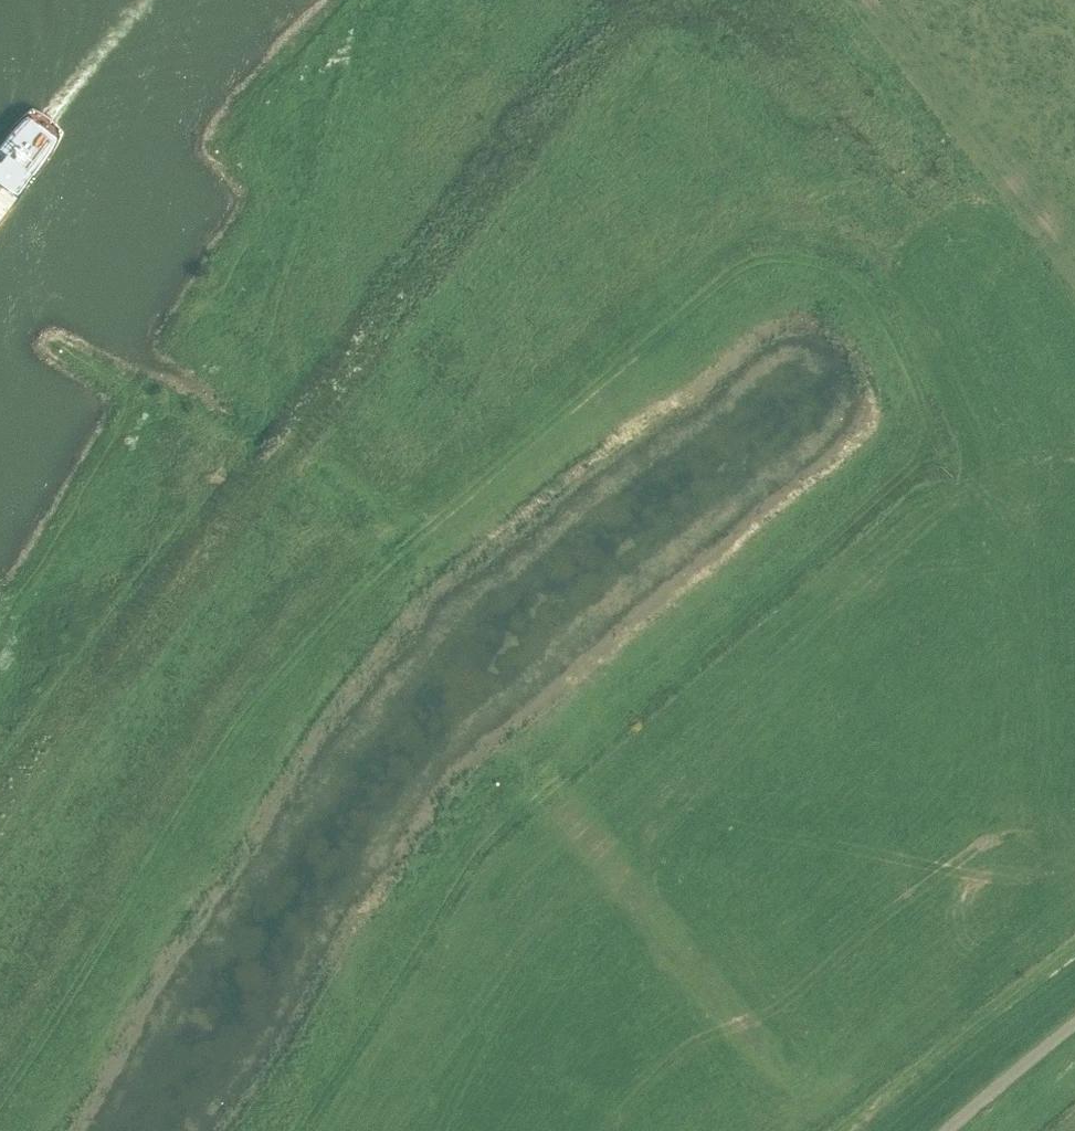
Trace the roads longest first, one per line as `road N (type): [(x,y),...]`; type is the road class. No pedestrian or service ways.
road 1 (track): [(1074,275),(852,0)]

